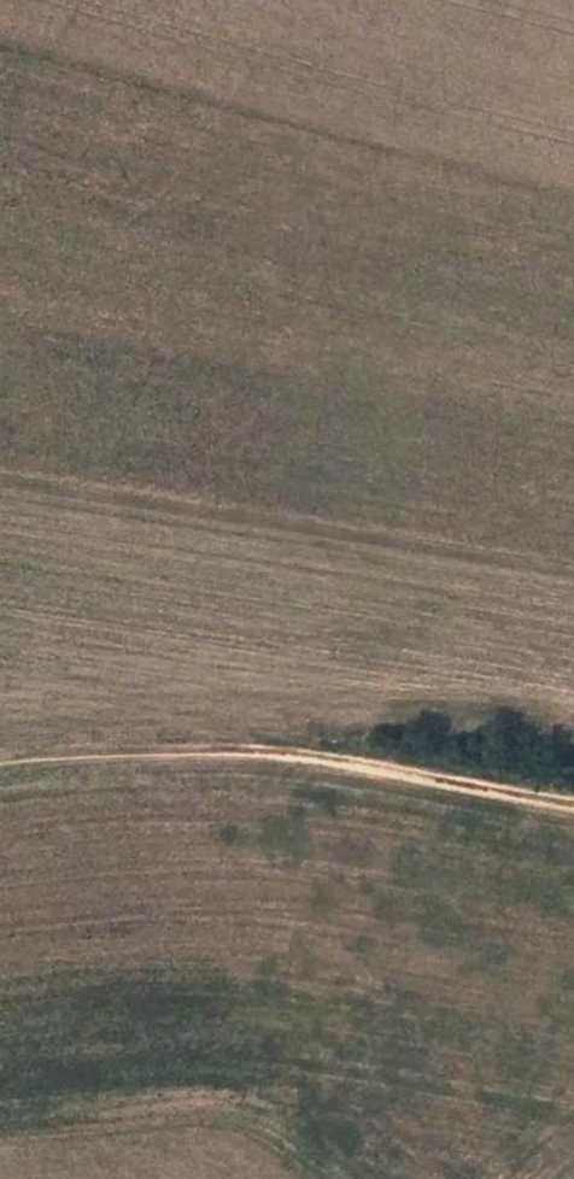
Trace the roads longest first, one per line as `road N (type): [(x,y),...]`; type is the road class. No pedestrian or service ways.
road 1 (track): [(573,801),(308,755),(55,754),(0,764)]

